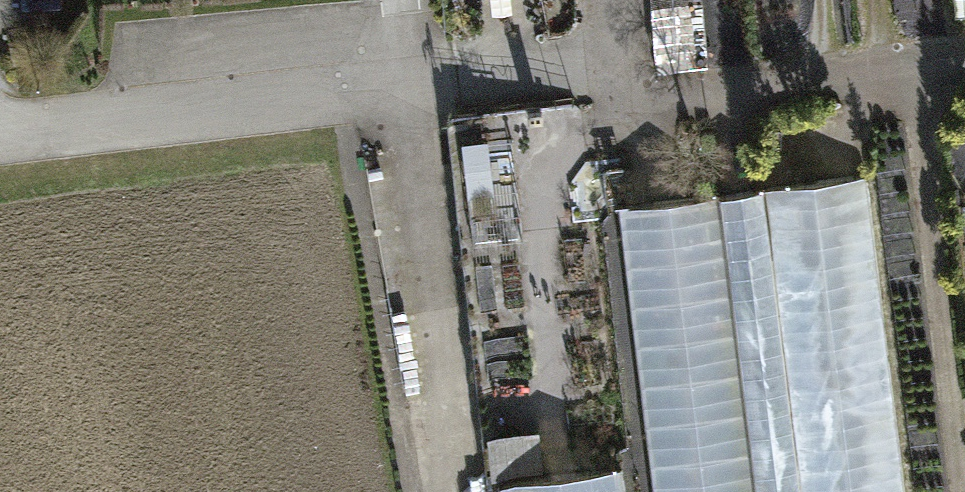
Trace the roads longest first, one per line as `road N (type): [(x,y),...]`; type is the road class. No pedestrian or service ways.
road 1 (unclassified): [(0,135),(610,62),(665,102),(964,63)]

